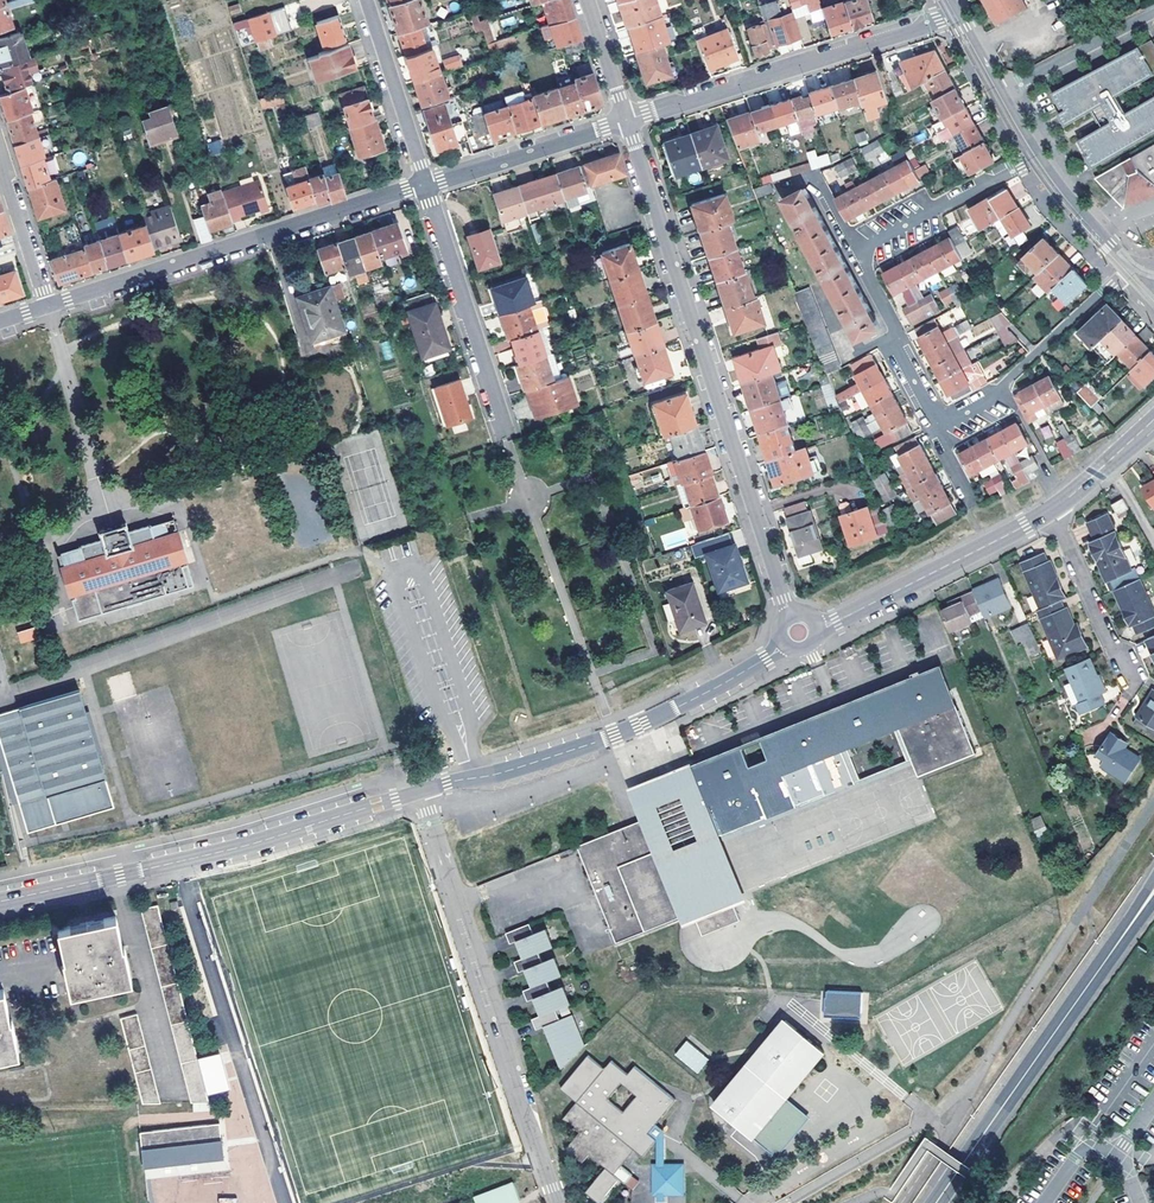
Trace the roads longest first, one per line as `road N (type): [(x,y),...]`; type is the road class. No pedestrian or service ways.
road 1 (residential): [(628,120),(789,615)]
road 2 (residential): [(0,901),(240,846),(421,790)]
road 3 (residential): [(421,790),(560,1202)]
road 4 (residential): [(425,185),(47,306)]
road 5 (residential): [(421,790),(601,741),(785,646)]
road 6 (secondary): [(937,1202),(1153,889)]
road 7 (residential): [(628,120),(959,13)]
road 8 (residential): [(425,185),(508,440)]
road 9 (residential): [(817,629),(1052,509)]
road 10 (residential): [(941,426),(995,399),(1117,278)]
road 11 (residential): [(425,185),(628,120)]
road 12 (residential): [(1040,155),(858,251)]
road 13 (residential): [(362,0),(425,185)]
road 14 (residential): [(858,251),(900,355),(941,426)]
road 15 (residential): [(1052,509),(1129,669)]
road 16 (residential): [(1000,91),(1153,11)]
road 17 (residential): [(0,159),(47,306)]
road 18 (residential): [(1052,509),(1153,422)]
road 19 (residential): [(1120,253),(1040,155)]
road 20 (residential): [(588,0),(628,120)]

